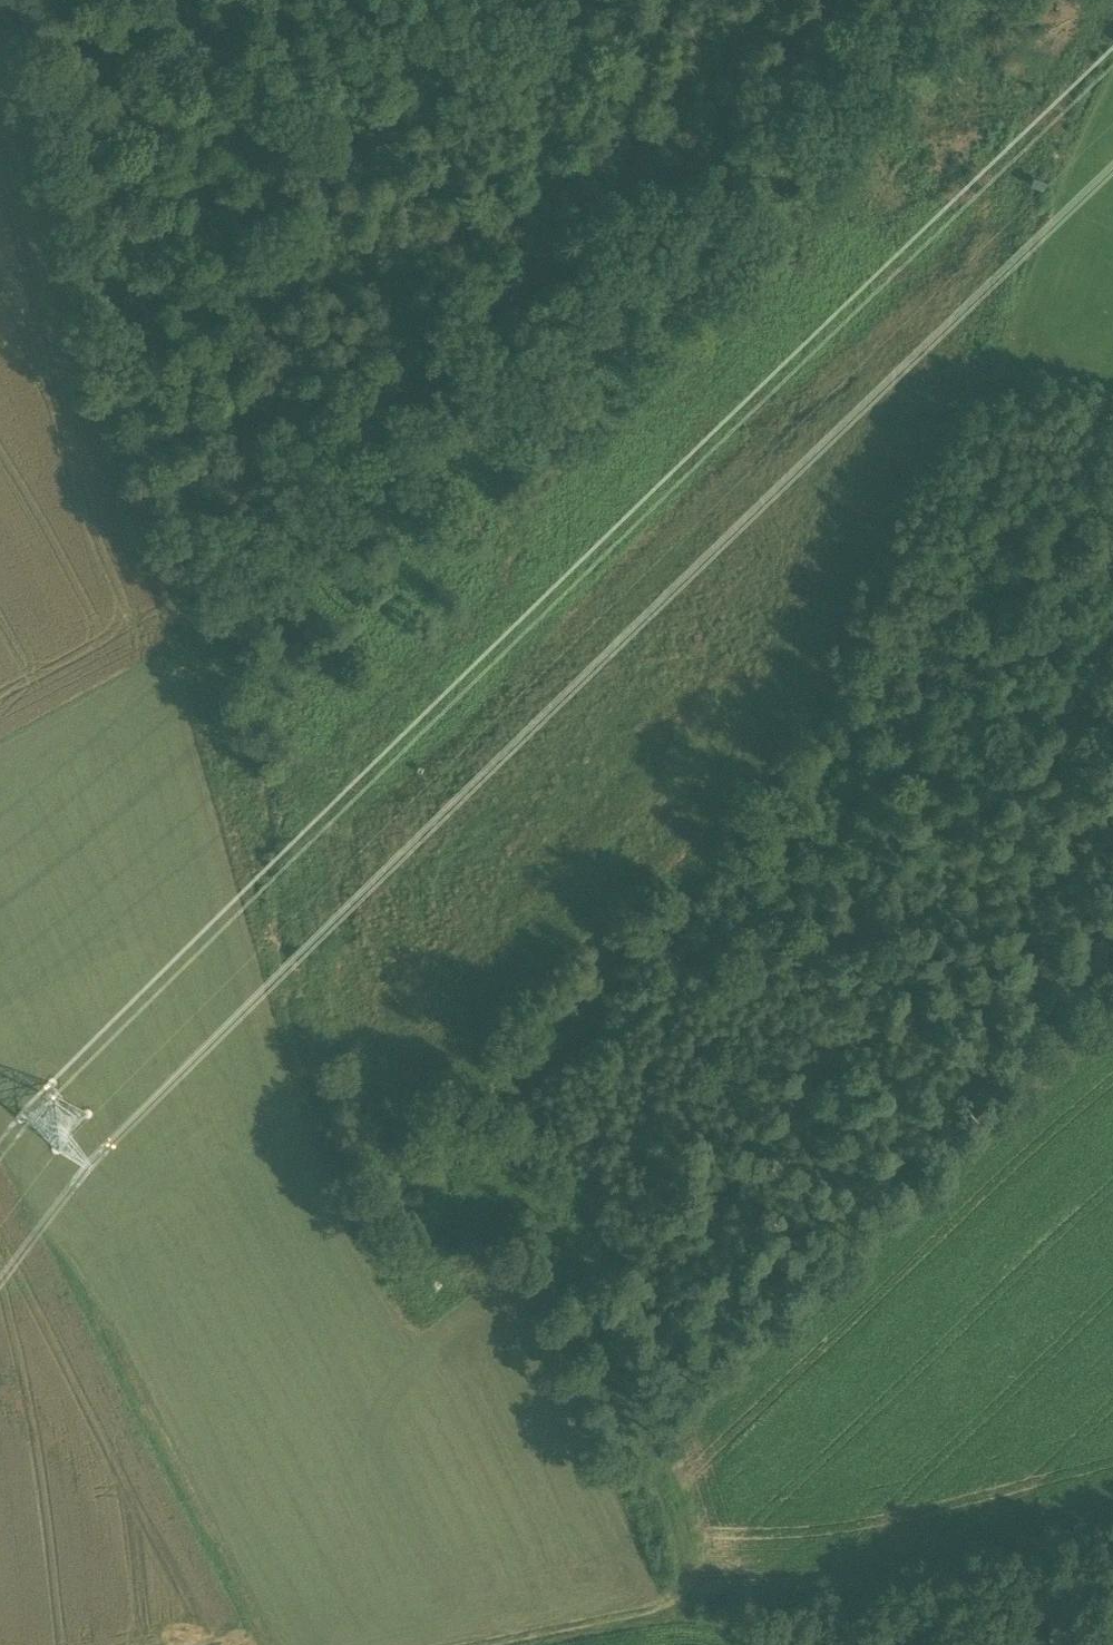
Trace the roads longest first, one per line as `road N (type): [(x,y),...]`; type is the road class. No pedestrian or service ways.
road 1 (track): [(478,1644),(704,1594)]

